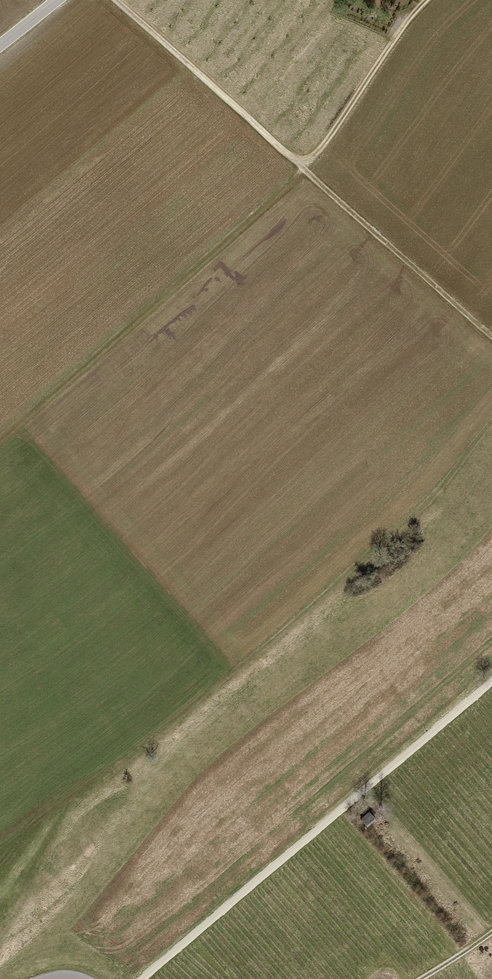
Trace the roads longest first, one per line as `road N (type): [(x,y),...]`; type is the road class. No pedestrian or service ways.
road 1 (track): [(140,978),(491,679)]
road 2 (track): [(426,0),(326,143),(301,160),(112,0)]
road 3 (track): [(0,439),(304,169)]
road 4 (track): [(491,334),(301,160)]

